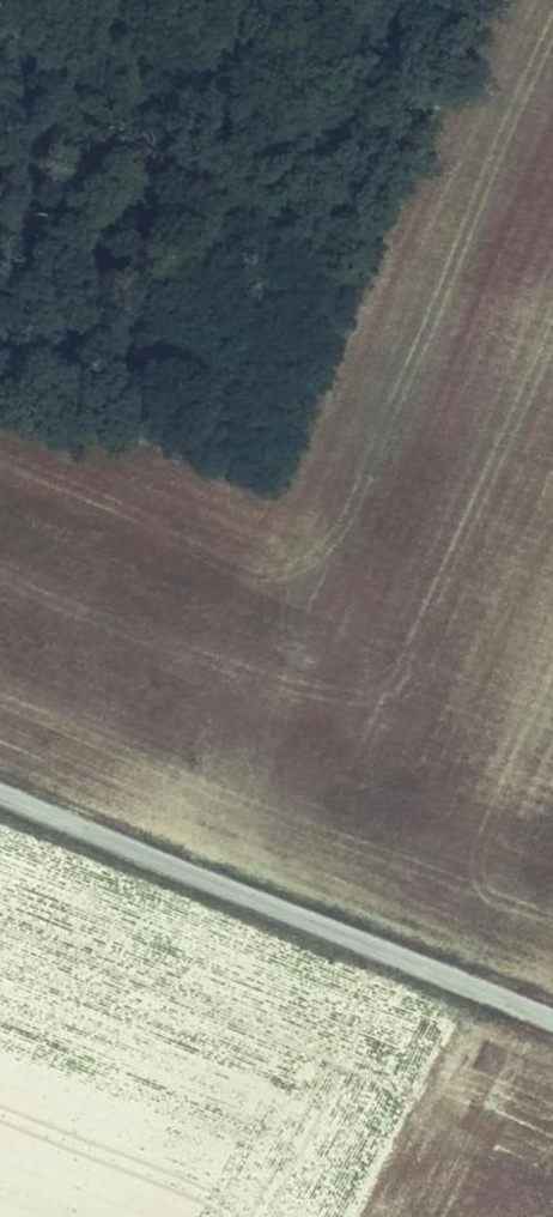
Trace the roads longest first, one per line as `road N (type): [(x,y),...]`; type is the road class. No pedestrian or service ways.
road 1 (unclassified): [(552,1021),(0,790)]

